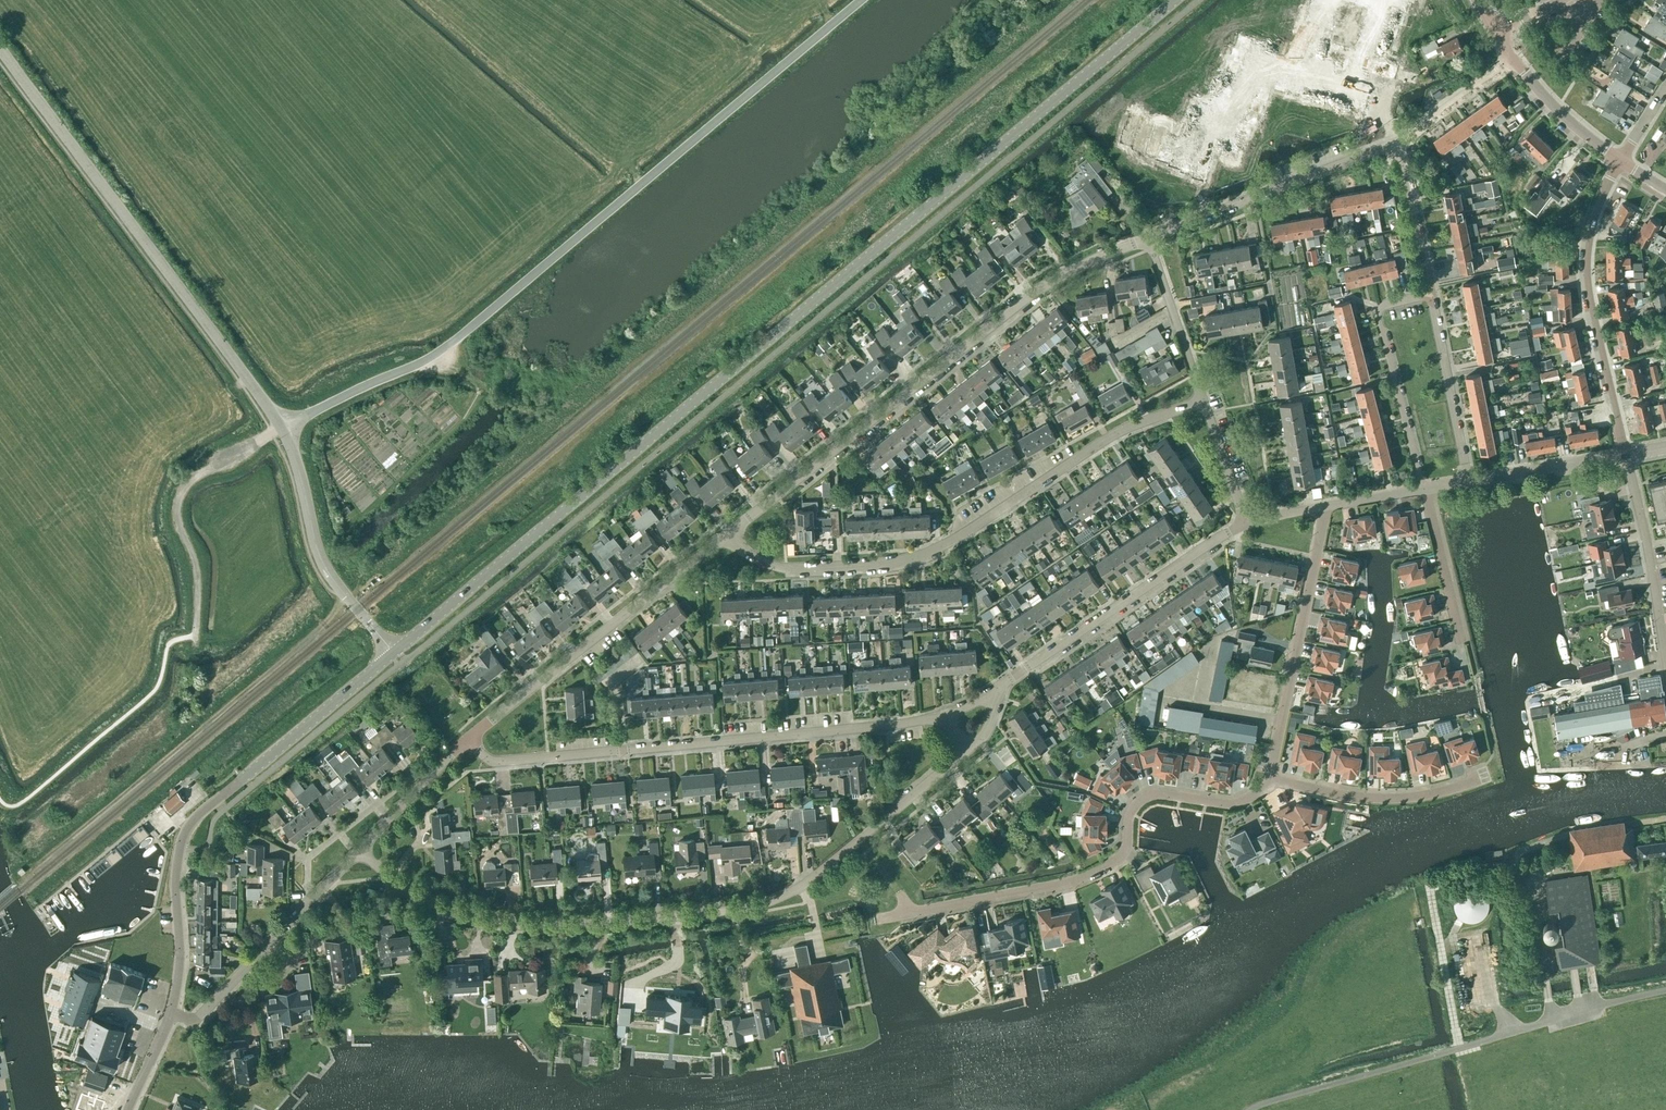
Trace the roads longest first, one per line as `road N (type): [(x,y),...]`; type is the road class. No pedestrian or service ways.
road 1 (tertiary): [(393,654),(1176,0)]
road 2 (unclassified): [(284,426),(444,350),(861,0)]
road 3 (residential): [(359,852),(387,879),(445,910),(504,923),(758,905),(812,881),(964,753)]
road 4 (residential): [(728,535),(760,563),(783,569),(914,558),(1116,434),(1202,402)]
road 5 (unclassified): [(728,535),(1051,282),(1146,241)]
road 6 (unclassified): [(461,744),(494,765),(943,722)]
road 7 (tertiary): [(284,426),(0,47)]
road 8 (tertiary): [(169,1013),(181,974),(179,850),(190,823),(393,654)]
road 9 (residential): [(1272,779),(1231,807),(1146,798),(1131,811),(1127,851),(1114,867),(1077,883),(881,923)]
road 10 (unclassified): [(461,744),(728,535)]
road 11 (residential): [(1627,456),(1585,269),(1598,200),(1620,161)]
road 12 (unclassified): [(998,690),(1245,522)]
road 13 (unclassified): [(195,646),(197,576),(178,522),(180,493),(284,426)]
road 14 (residential): [(1325,505),(1272,779)]
road 15 (unclassified): [(1146,241),(1403,141)]
road 16 (unclassified): [(169,1013),(198,1018),(359,852)]
road 17 (tertiary): [(393,654),(322,562),(284,426)]
road 18 (residential): [(1431,295),(1387,303),(1379,316),(1423,489)]
road 19 (residential): [(1272,779),(1393,800),(1485,777)]
road 20 (residential): [(1665,660),(1627,456)]
road 21 (residential): [(1467,481),(1431,295)]
road 22 (unclassified): [(1202,402),(1146,241)]
road 23 (unclassified): [(1467,481),(1627,456)]
road 24 (residential): [(1431,295),(1403,141)]
road 25 (residential): [(1423,489),(1462,637)]
road 26 (unclassified): [(359,852),(461,744)]
road 27 (tertiary): [(1620,161),(1557,111),(1514,59)]
road 28 (unclassified): [(1403,141),(1514,59)]
road 29 (unclassified): [(1245,522),(1202,402)]

